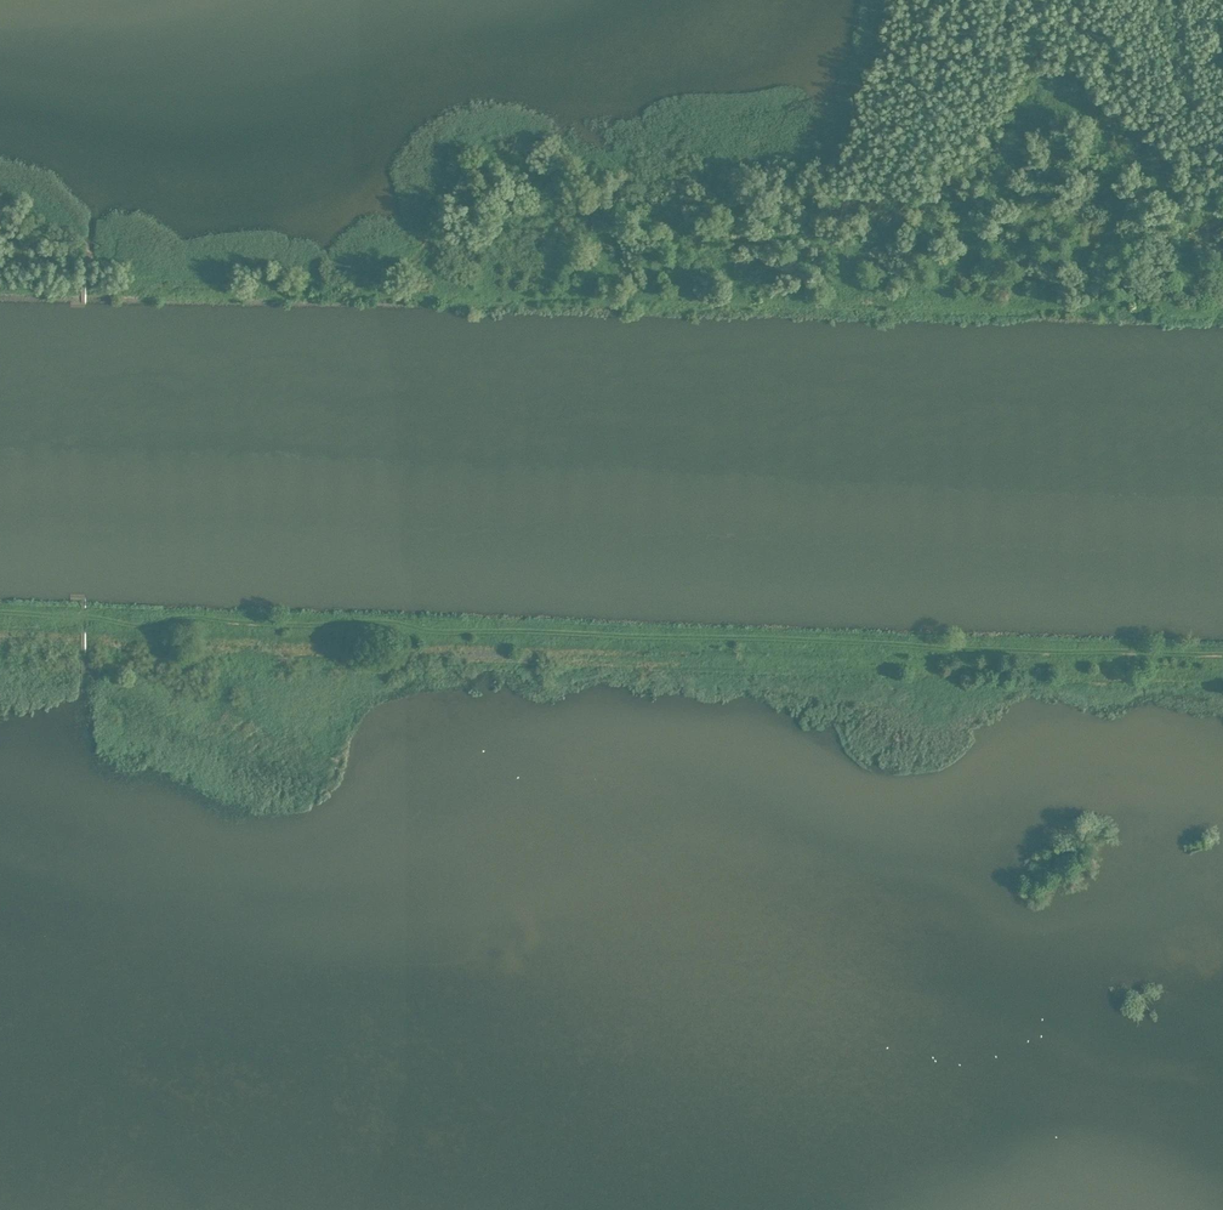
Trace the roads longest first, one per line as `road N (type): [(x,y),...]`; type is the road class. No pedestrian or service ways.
road 1 (track): [(0,614),(1222,654)]

